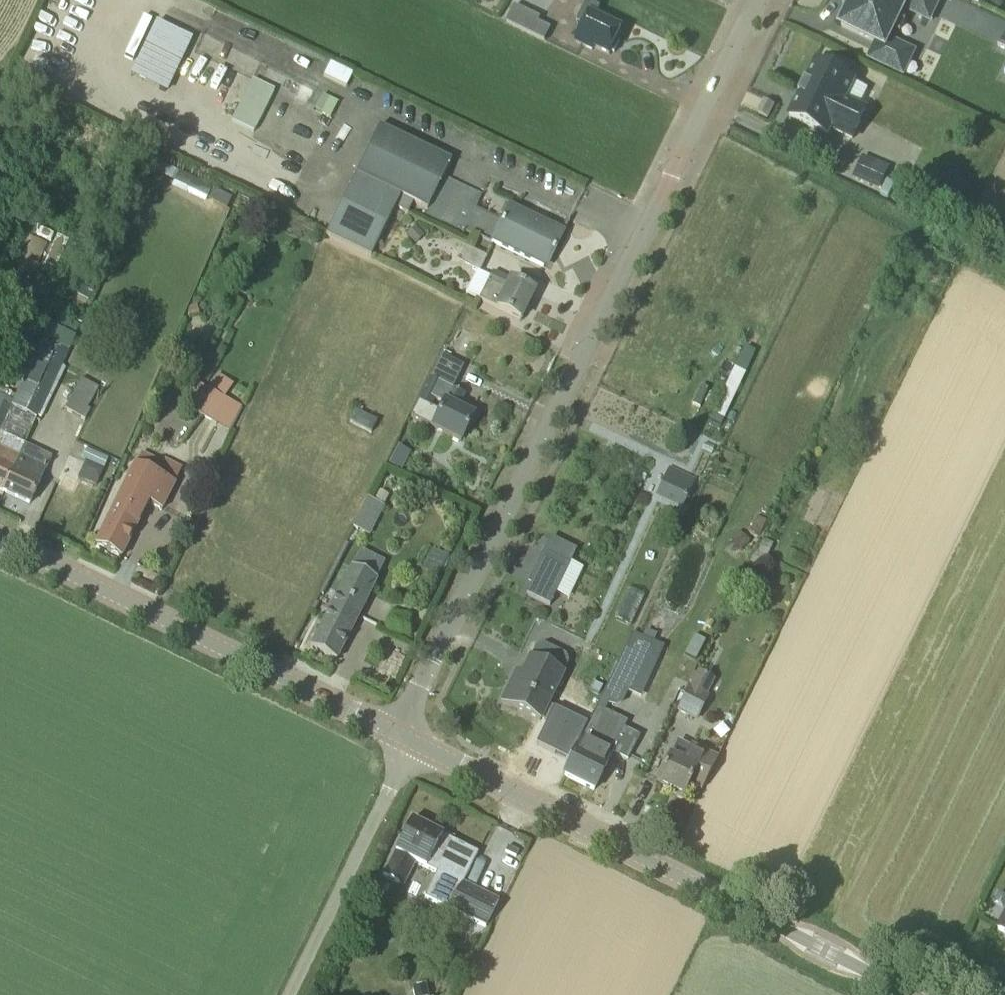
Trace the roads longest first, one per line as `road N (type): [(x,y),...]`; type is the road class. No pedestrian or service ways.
road 1 (residential): [(393,732),(752,0)]
road 2 (tertiary): [(915,994),(416,743)]
road 3 (tertiary): [(393,732),(0,538)]
road 4 (unclassified): [(293,994),(416,743)]

